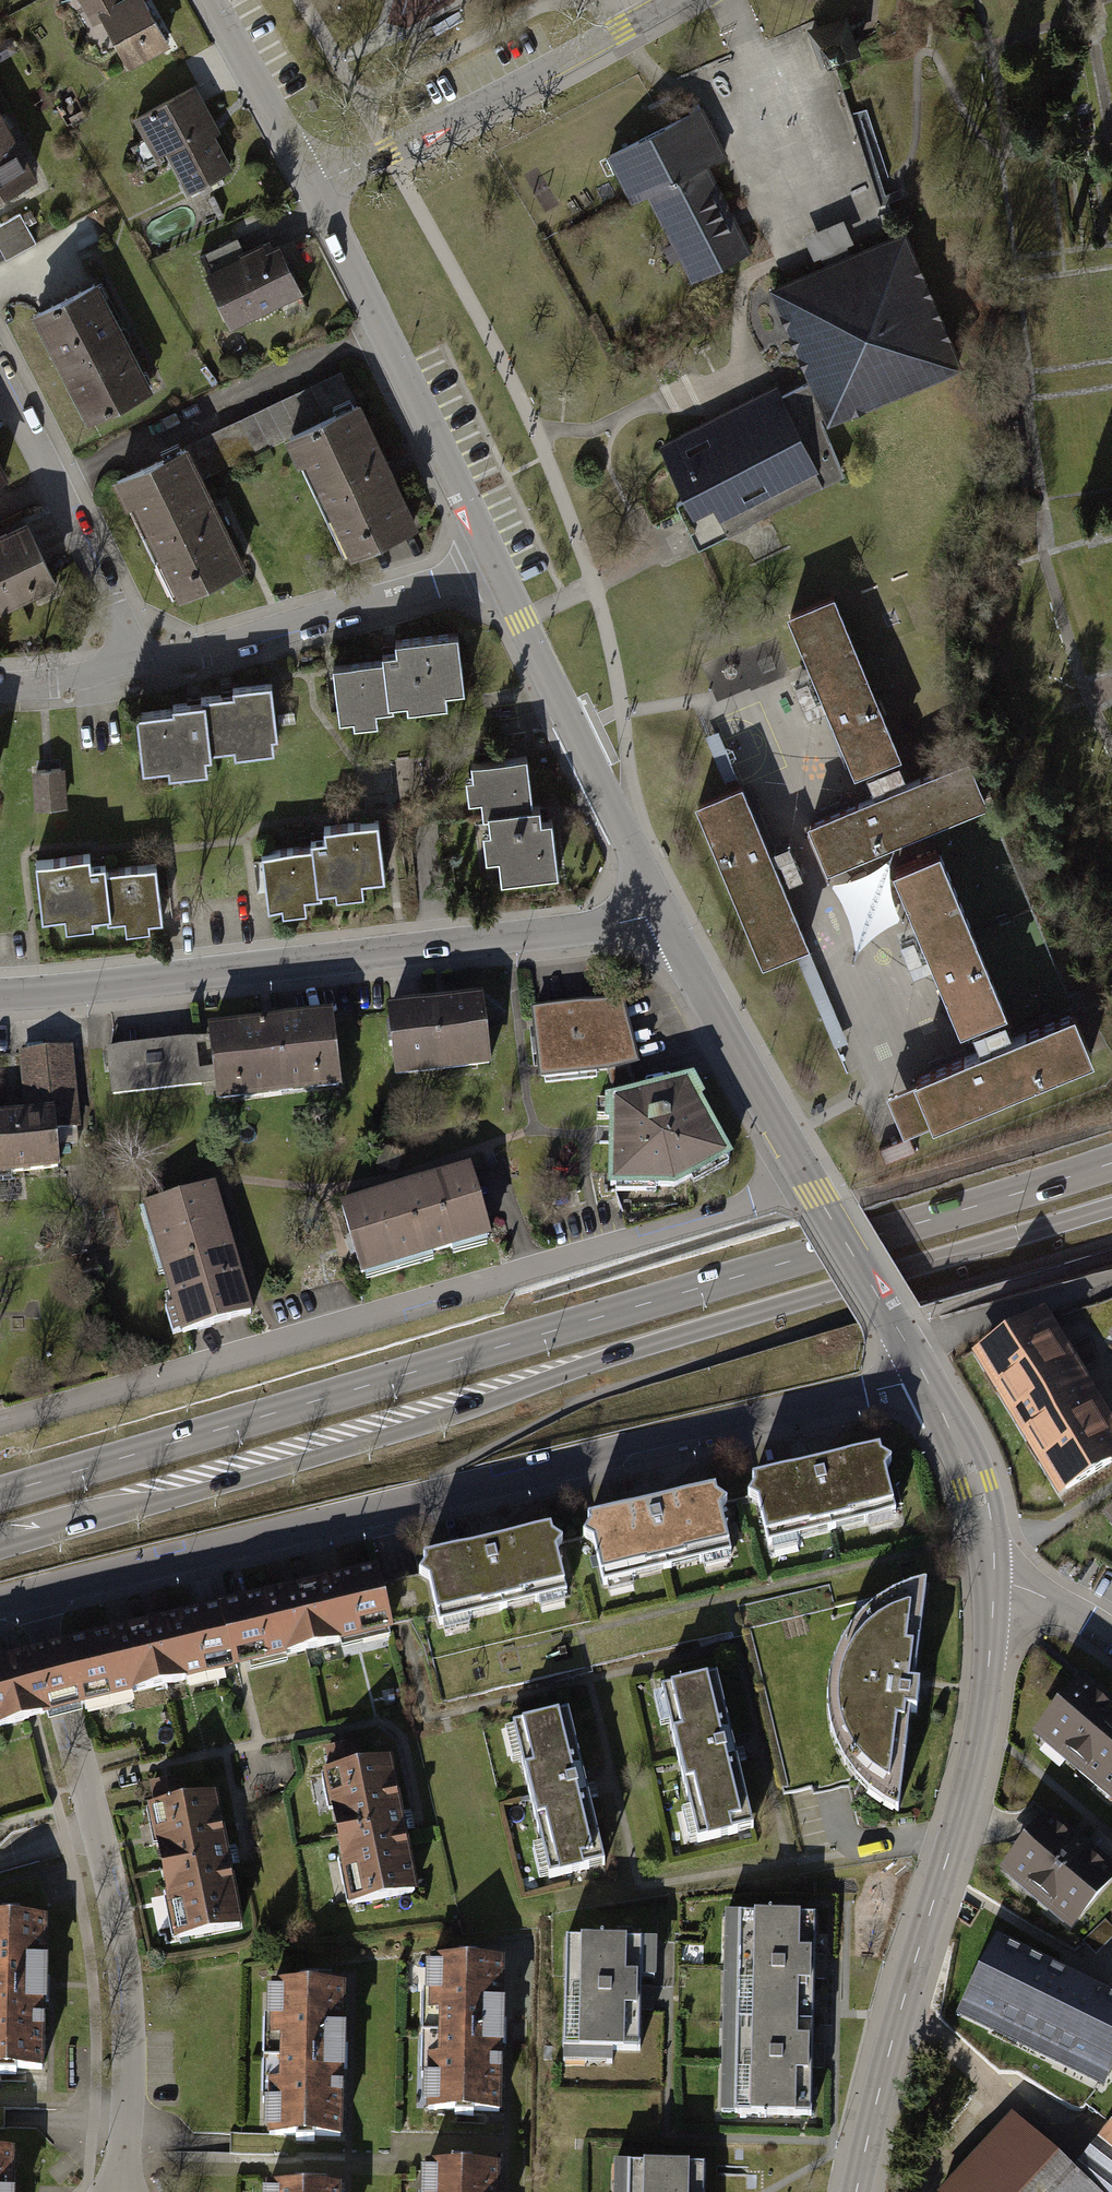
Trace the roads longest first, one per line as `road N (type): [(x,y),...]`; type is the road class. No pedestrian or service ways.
road 1 (secondary): [(0,1548),(422,1426),(644,1346),(1111,1205)]
road 2 (secondary): [(1111,1161),(0,1493)]
road 3 (residential): [(38,1592),(924,1378)]
road 4 (residential): [(0,1427),(811,1187)]
road 5 (tertiary): [(0,994),(440,951),(590,932),(663,914)]
road 6 (tertiary): [(990,1585),(978,1726),(960,1815),(856,2191)]
road 7 (residential): [(38,1592),(115,1904),(129,2026),(118,2191)]
road 8 (tertiary): [(311,188),(495,566)]
road 9 (residential): [(669,0),(311,188)]
road 10 (tertiary): [(495,566),(663,914)]
road 11 (residential): [(138,676),(377,611),(495,566)]
road 12 (residential): [(0,384),(106,586),(138,676)]
road 13 (tertiary): [(663,914),(811,1187)]
road 14 (tertiary): [(924,1378),(982,1505),(990,1585)]
road 15 (tertiary): [(211,0),(311,188)]
road 16 (residential): [(0,690),(138,676)]
road 17 (tertiary): [(895,1327),(825,1210)]
road 18 (residential): [(990,1585),(1111,1636)]

